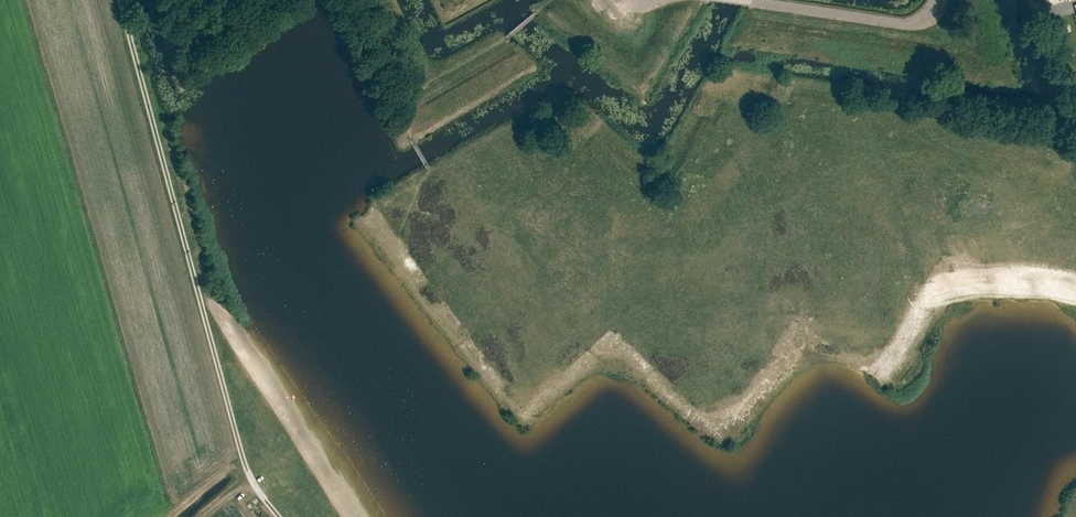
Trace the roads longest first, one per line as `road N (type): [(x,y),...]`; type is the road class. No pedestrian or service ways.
road 1 (track): [(120,0),(242,453),(279,516)]
road 2 (residential): [(939,0),(929,17),(896,24),(735,0)]

